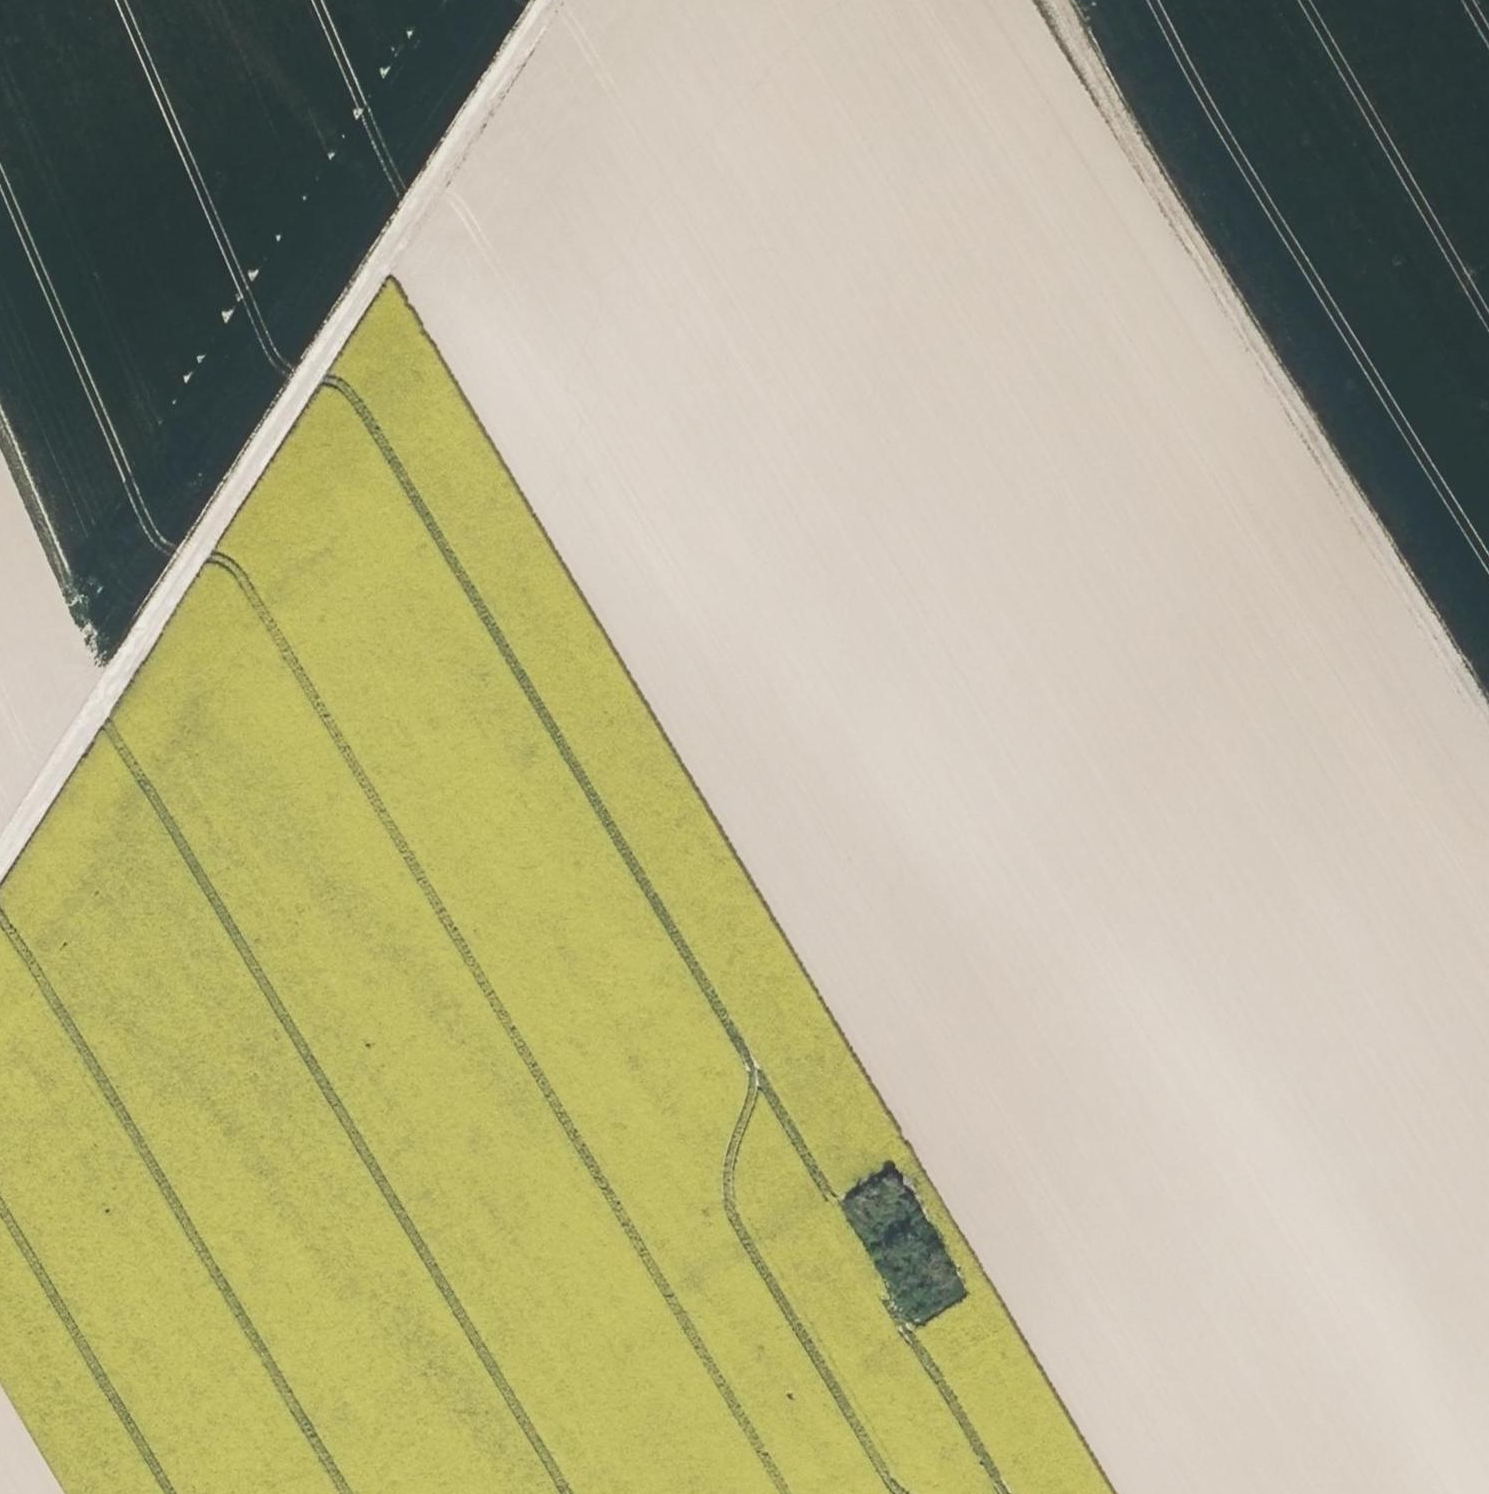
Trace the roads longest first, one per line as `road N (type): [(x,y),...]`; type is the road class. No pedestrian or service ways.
road 1 (track): [(0,856),(554,0)]
road 2 (track): [(1068,0),(1488,711)]

